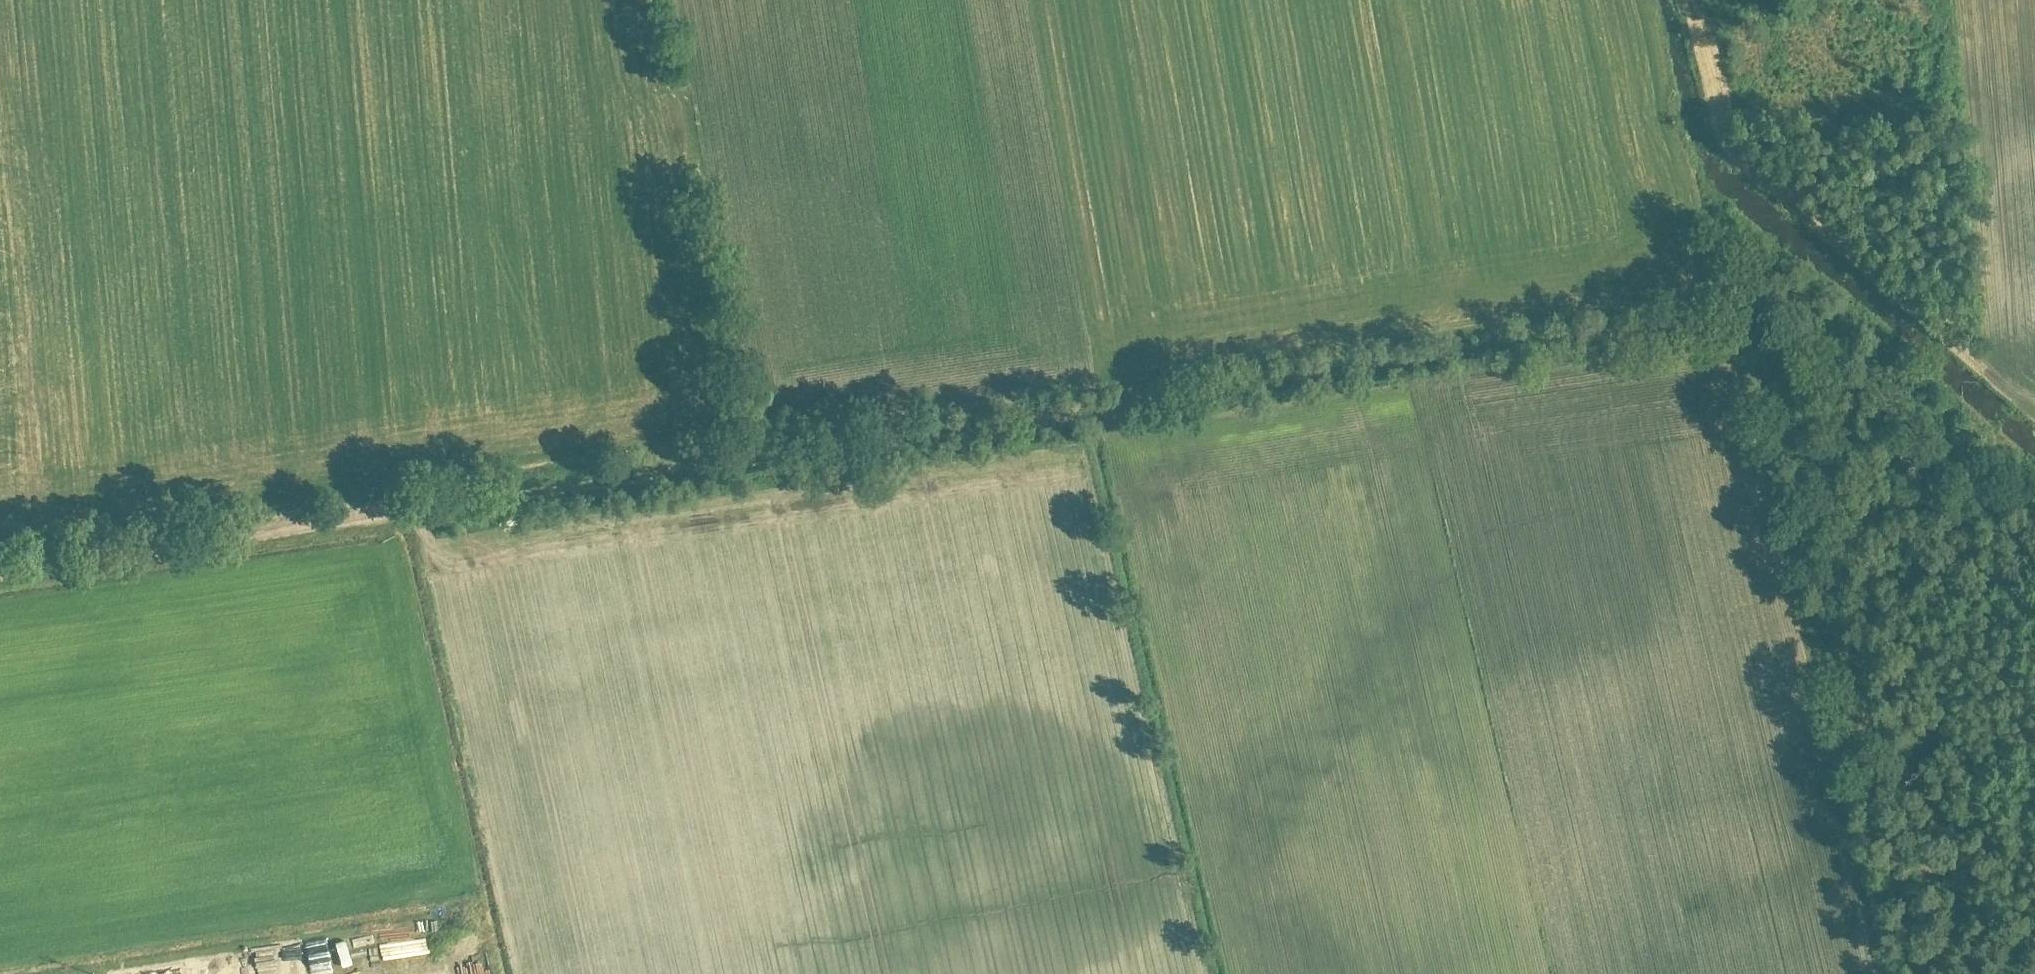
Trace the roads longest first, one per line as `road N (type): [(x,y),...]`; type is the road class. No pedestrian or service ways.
road 1 (track): [(1803,509),(1744,301),(0,574)]
road 2 (track): [(1920,973),(1803,509)]
road 3 (track): [(1803,509),(2034,498)]

